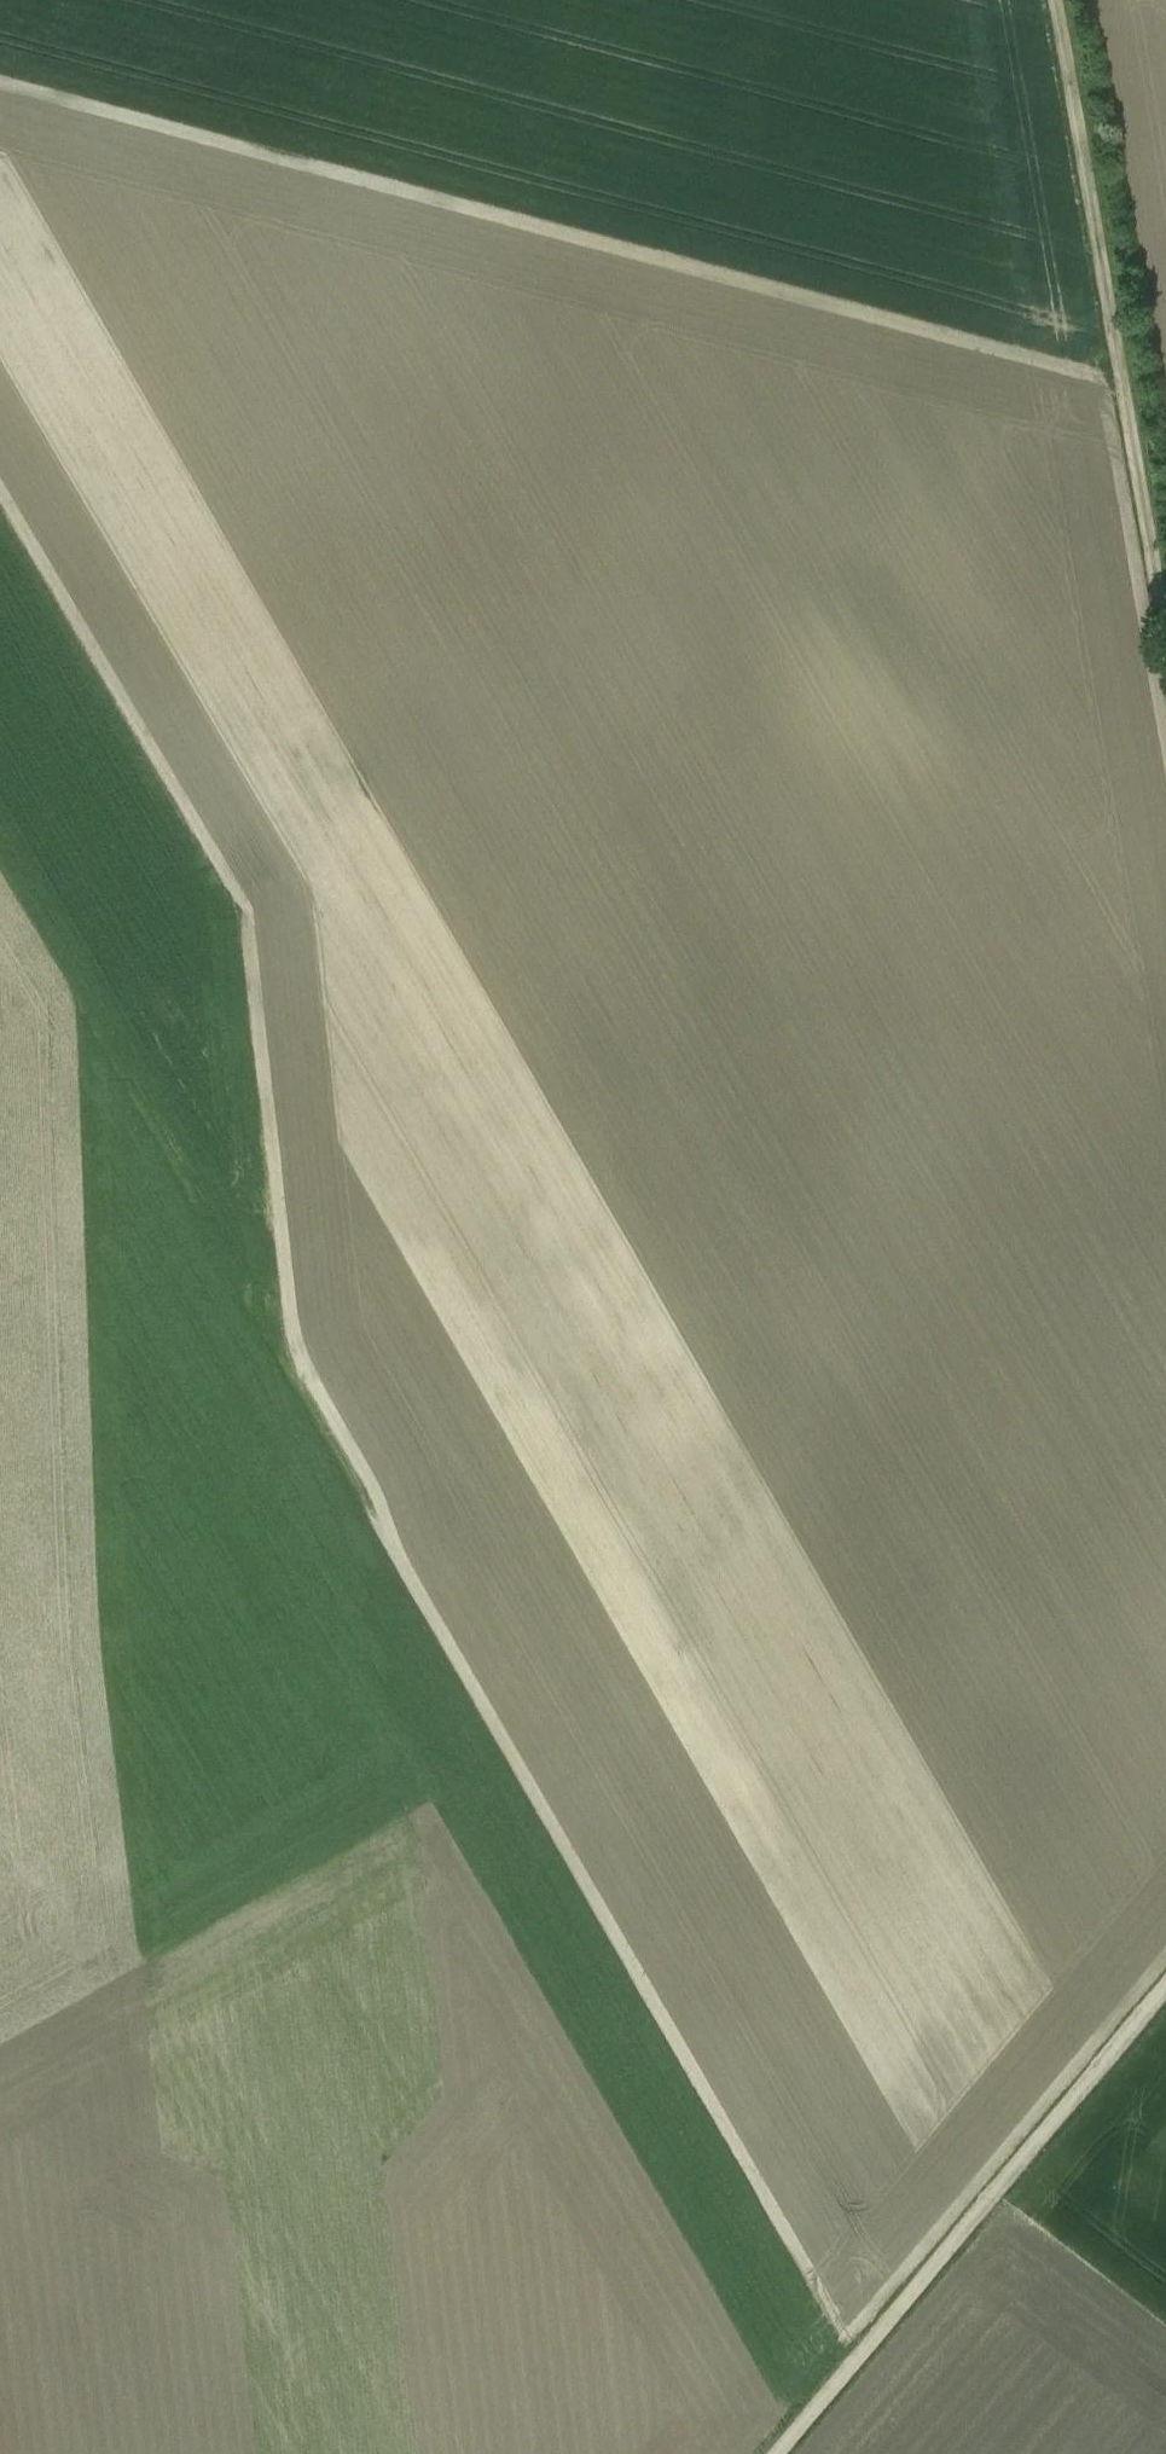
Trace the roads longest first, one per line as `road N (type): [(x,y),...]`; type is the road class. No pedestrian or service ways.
road 1 (track): [(1165,612),(1057,0)]
road 2 (track): [(771,2453),(1165,1985)]

